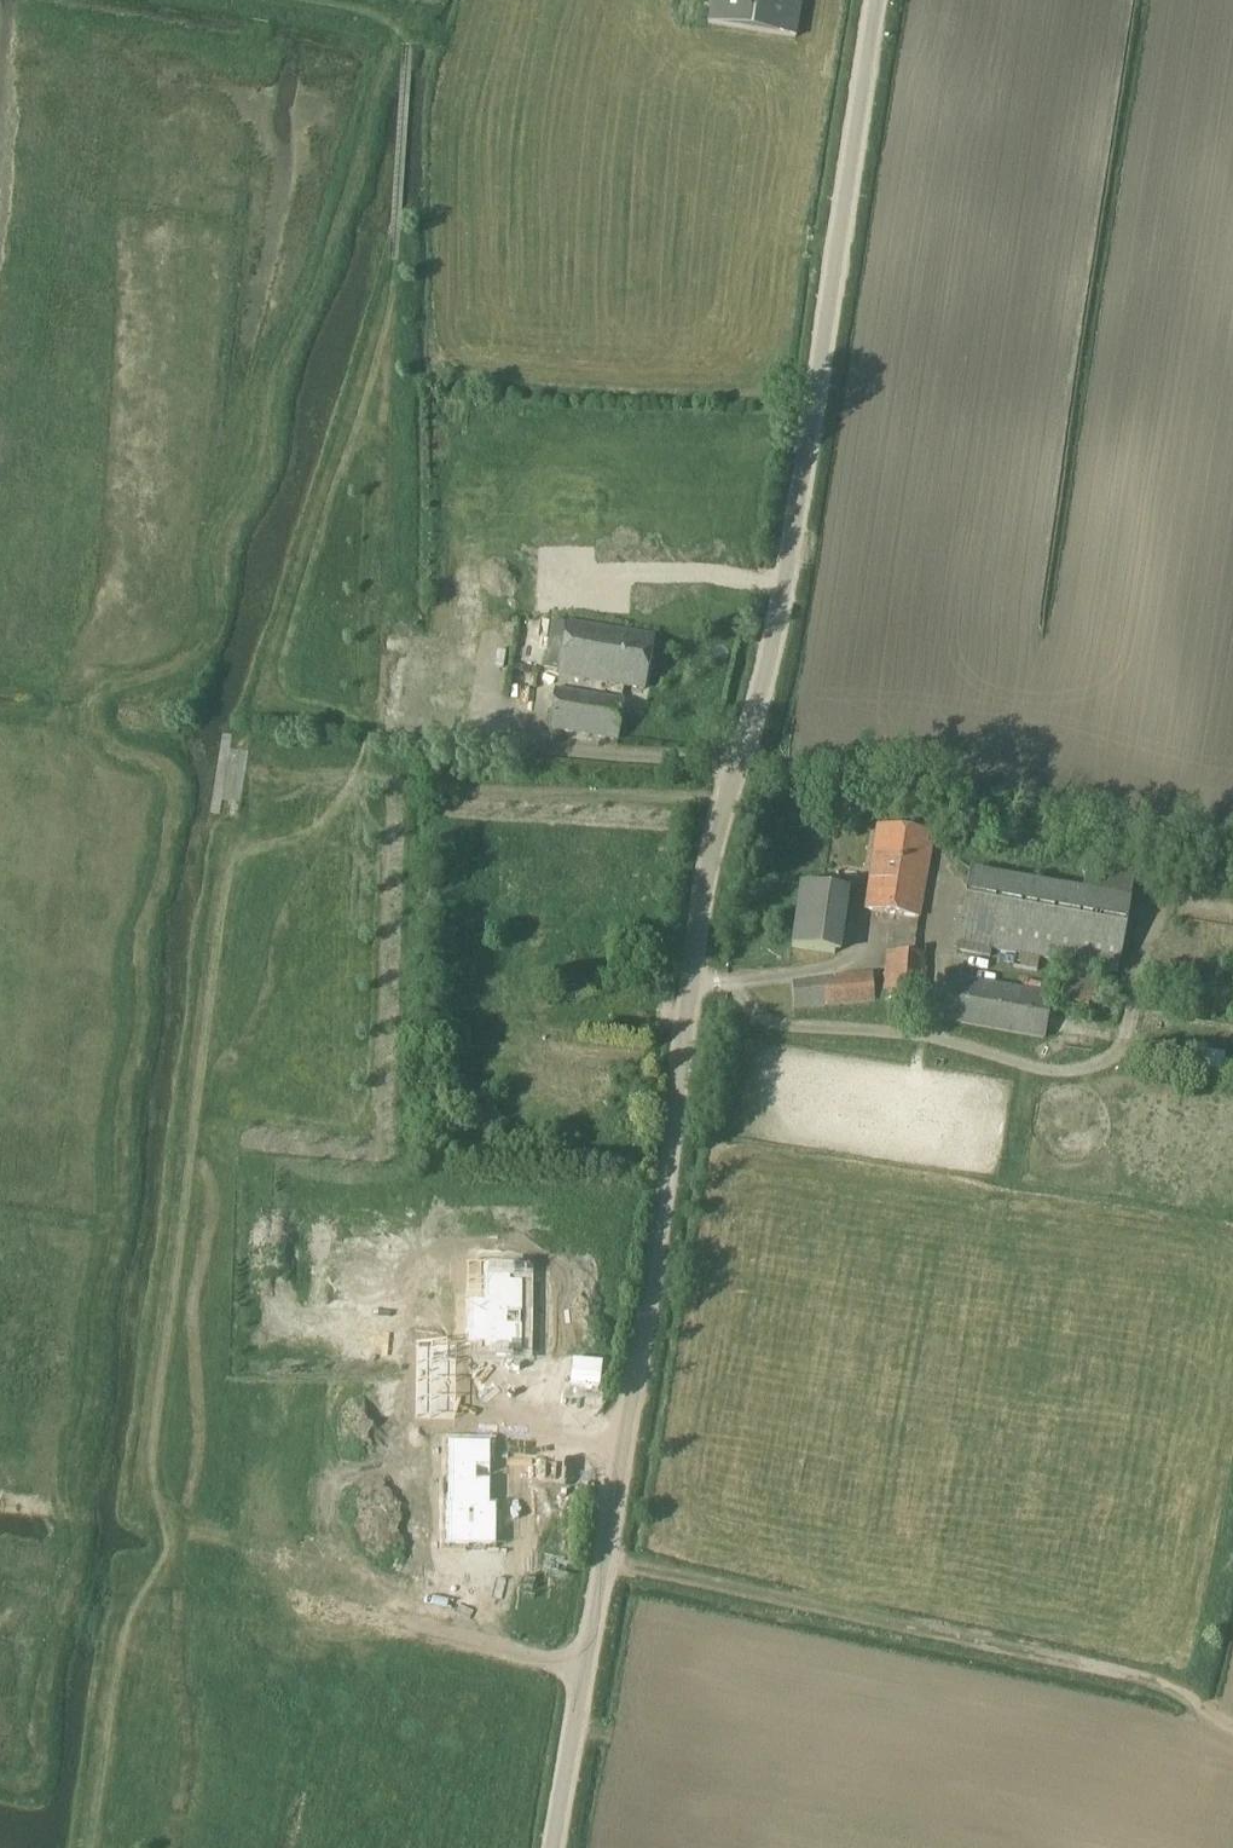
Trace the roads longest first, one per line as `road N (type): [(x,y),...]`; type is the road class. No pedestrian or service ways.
road 1 (unclassified): [(552,1847),(657,1274),(709,876),(772,660),(878,0)]

